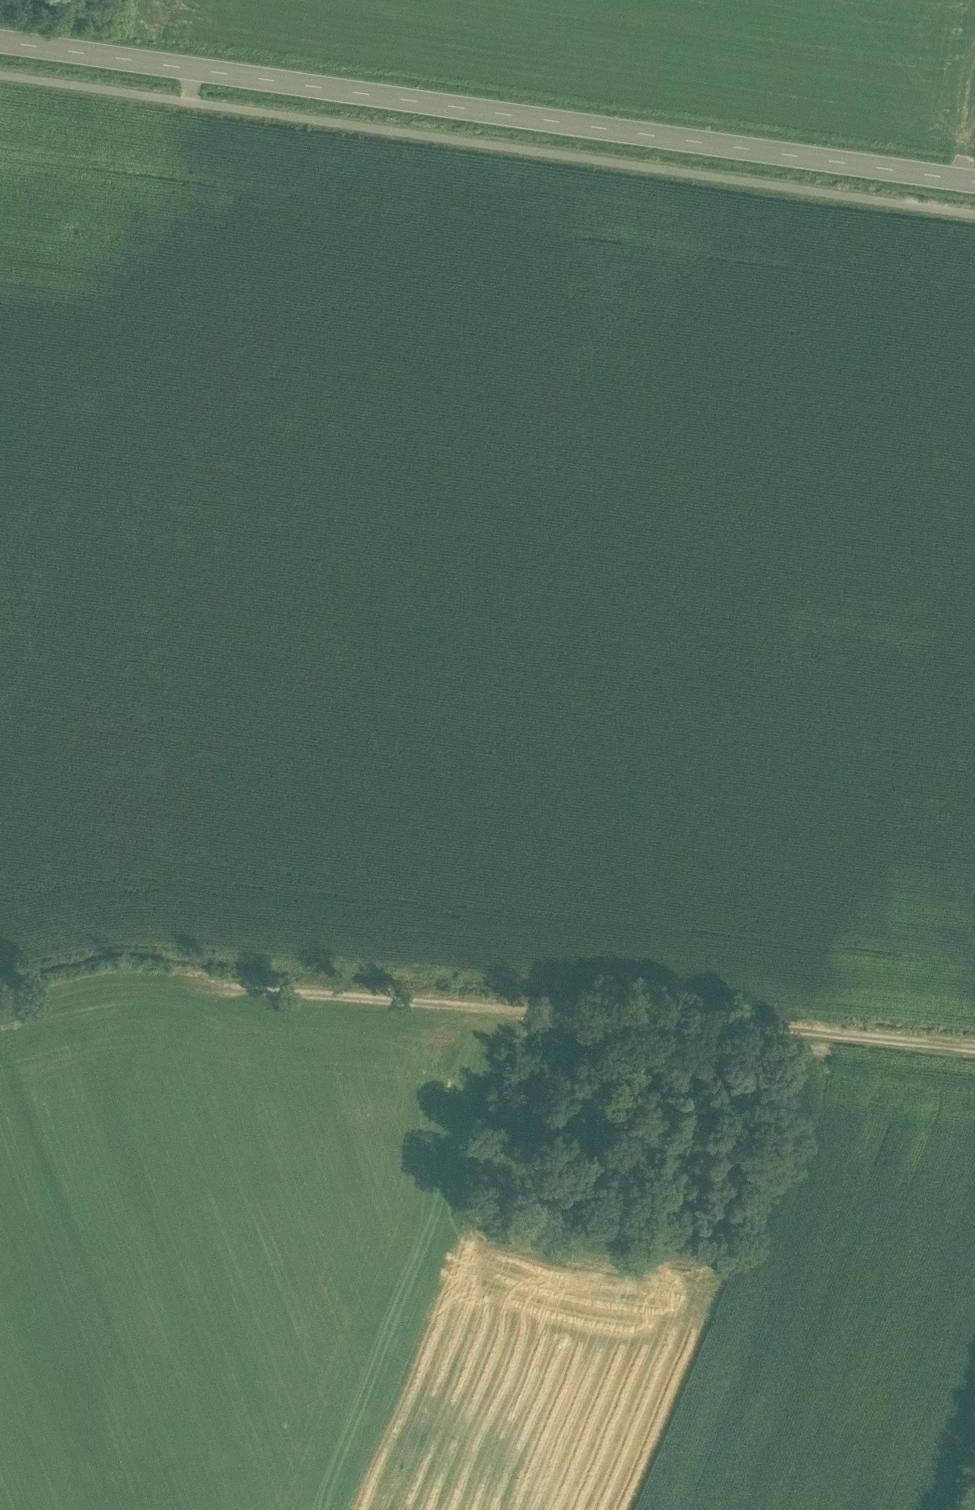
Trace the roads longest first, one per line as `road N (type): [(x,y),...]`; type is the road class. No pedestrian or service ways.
road 1 (secondary): [(974,183),(0,41)]

